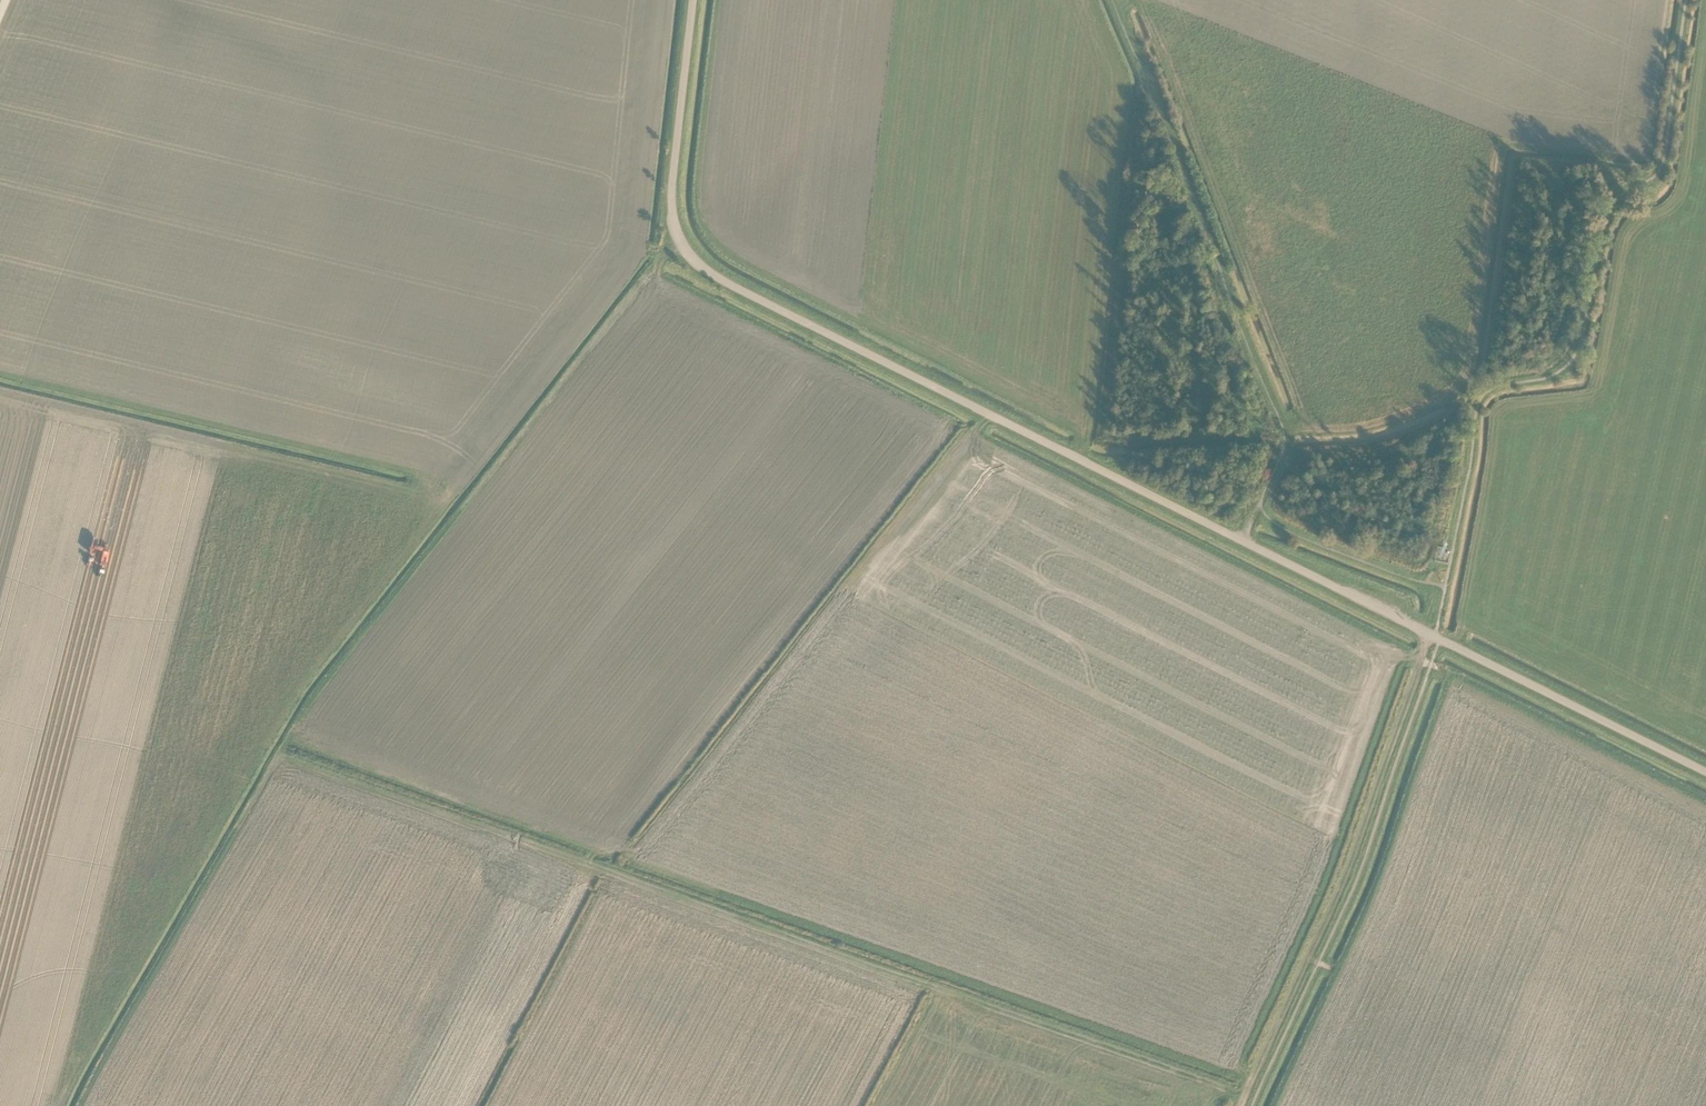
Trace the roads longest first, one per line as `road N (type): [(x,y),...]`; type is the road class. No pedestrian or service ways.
road 1 (unclassified): [(1705,773),(774,313),(692,262),(674,218),(695,0)]
road 2 (track): [(1239,1105),(1345,877),(1428,633)]

